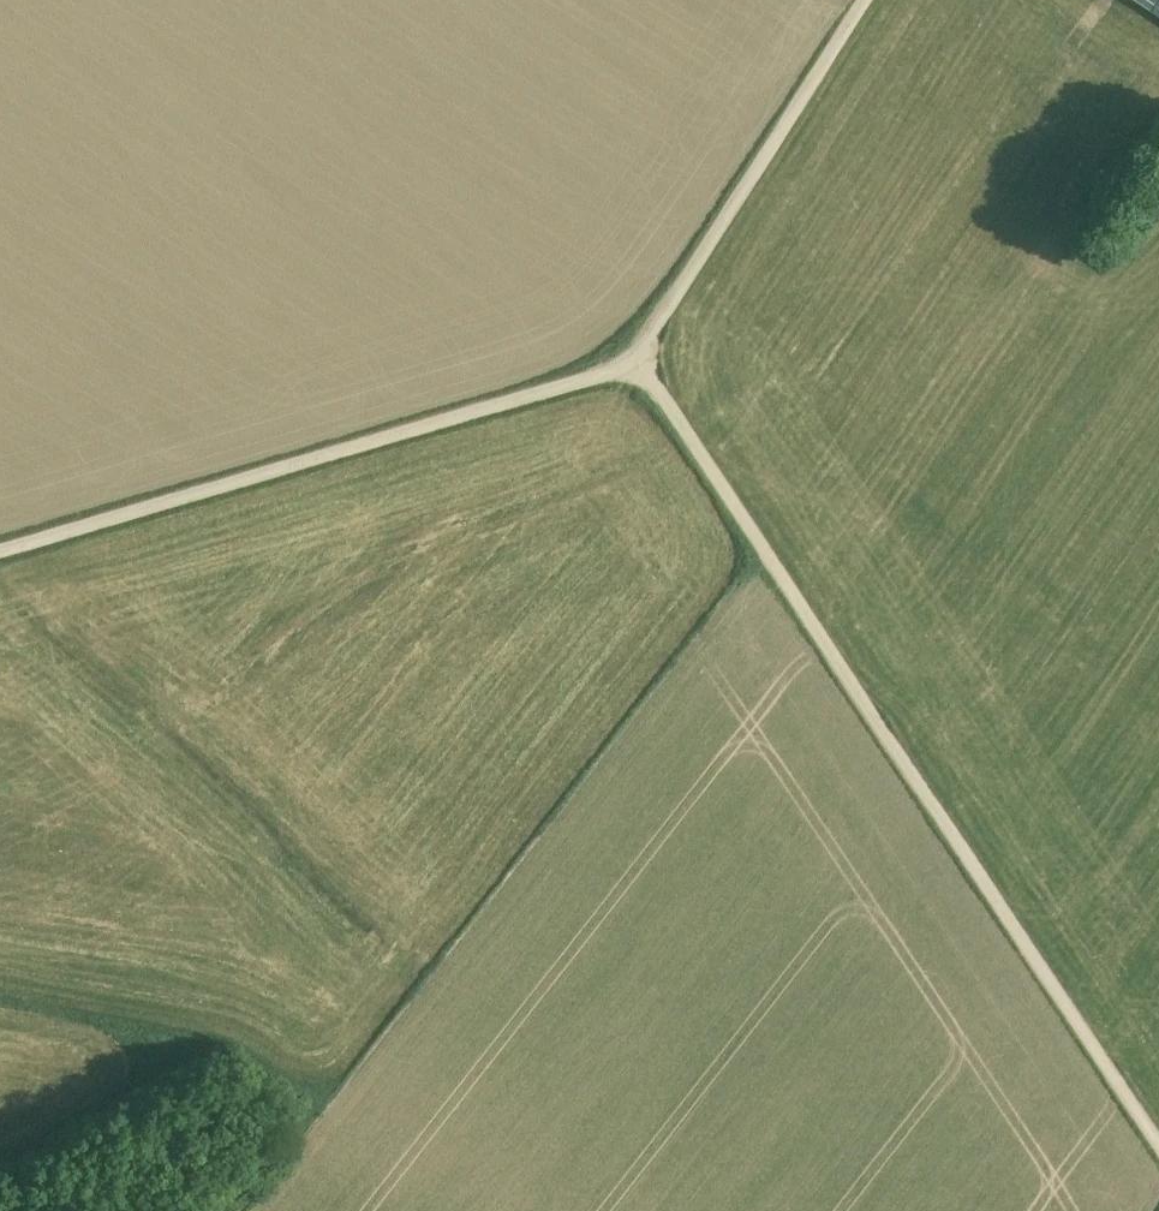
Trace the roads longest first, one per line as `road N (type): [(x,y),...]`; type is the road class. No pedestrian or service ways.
road 1 (unclassified): [(645,365),(1158,1148)]
road 2 (unclassified): [(0,553),(645,365)]
road 3 (unclassified): [(645,365),(646,341),(864,0)]

